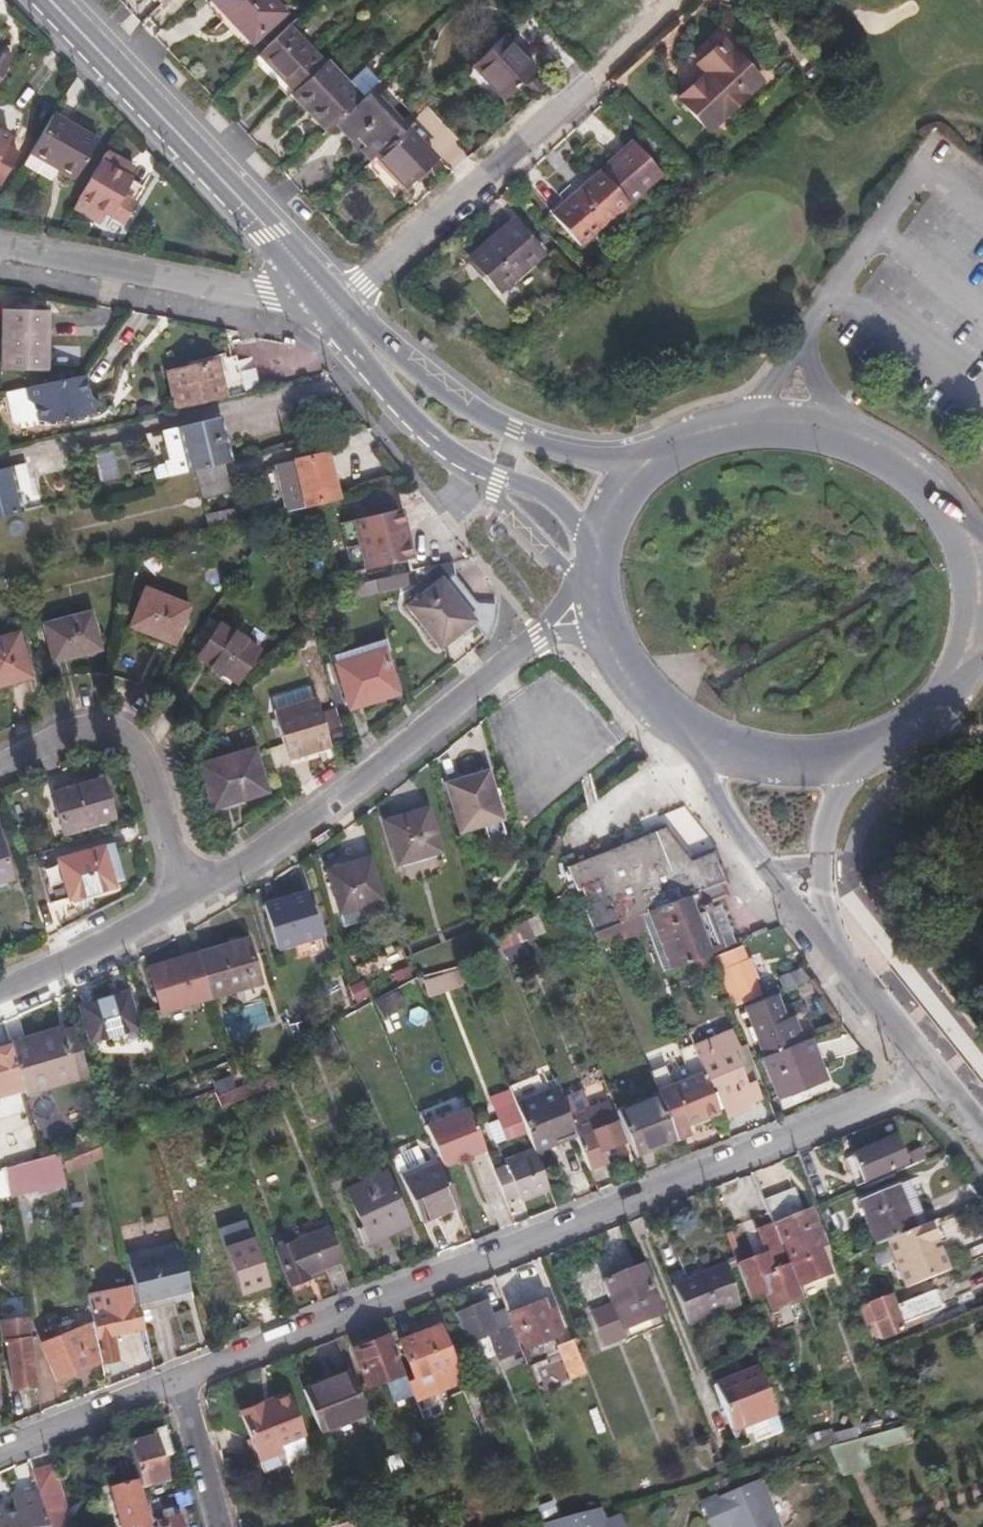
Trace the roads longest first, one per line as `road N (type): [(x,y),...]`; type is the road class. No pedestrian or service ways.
road 1 (residential): [(178,1383),(939,1075)]
road 2 (residential): [(192,889),(361,777),(538,639)]
road 3 (secondary): [(335,306),(48,0)]
road 4 (secondary): [(969,535),(889,455),(837,432),(746,423),(706,429),(644,463)]
road 5 (secondary): [(346,318),(357,354),(408,415),(465,463),(557,501),(599,550)]
road 6 (unclassified): [(0,247),(335,306)]
road 7 (secondary): [(644,463),(517,435),(431,384),(374,332),(346,318)]
road 8 (residential): [(588,85),(335,306)]
road 9 (residential): [(0,764),(72,728),(116,730),(145,760),(192,889)]
road 10 (secondary): [(695,739),(733,824),(840,954)]
road 11 (secondary): [(840,954),(821,863),(827,818),(869,751)]
road 12 (residential): [(0,986),(192,889)]
road 13 (residential): [(0,1451),(178,1383)]
road 14 (secondary): [(695,739),(769,759),(869,751)]
road 15 (secondary): [(840,954),(939,1075)]
road 16 (residential): [(178,1383),(218,1526)]
road 17 (secondary): [(869,751),(935,712),(969,659)]
road 18 (secondary): [(615,637),(643,685),(695,739)]
road 19 (track): [(681,0),(588,85)]
road 20 (secondary): [(969,659),(980,597),(969,535)]

